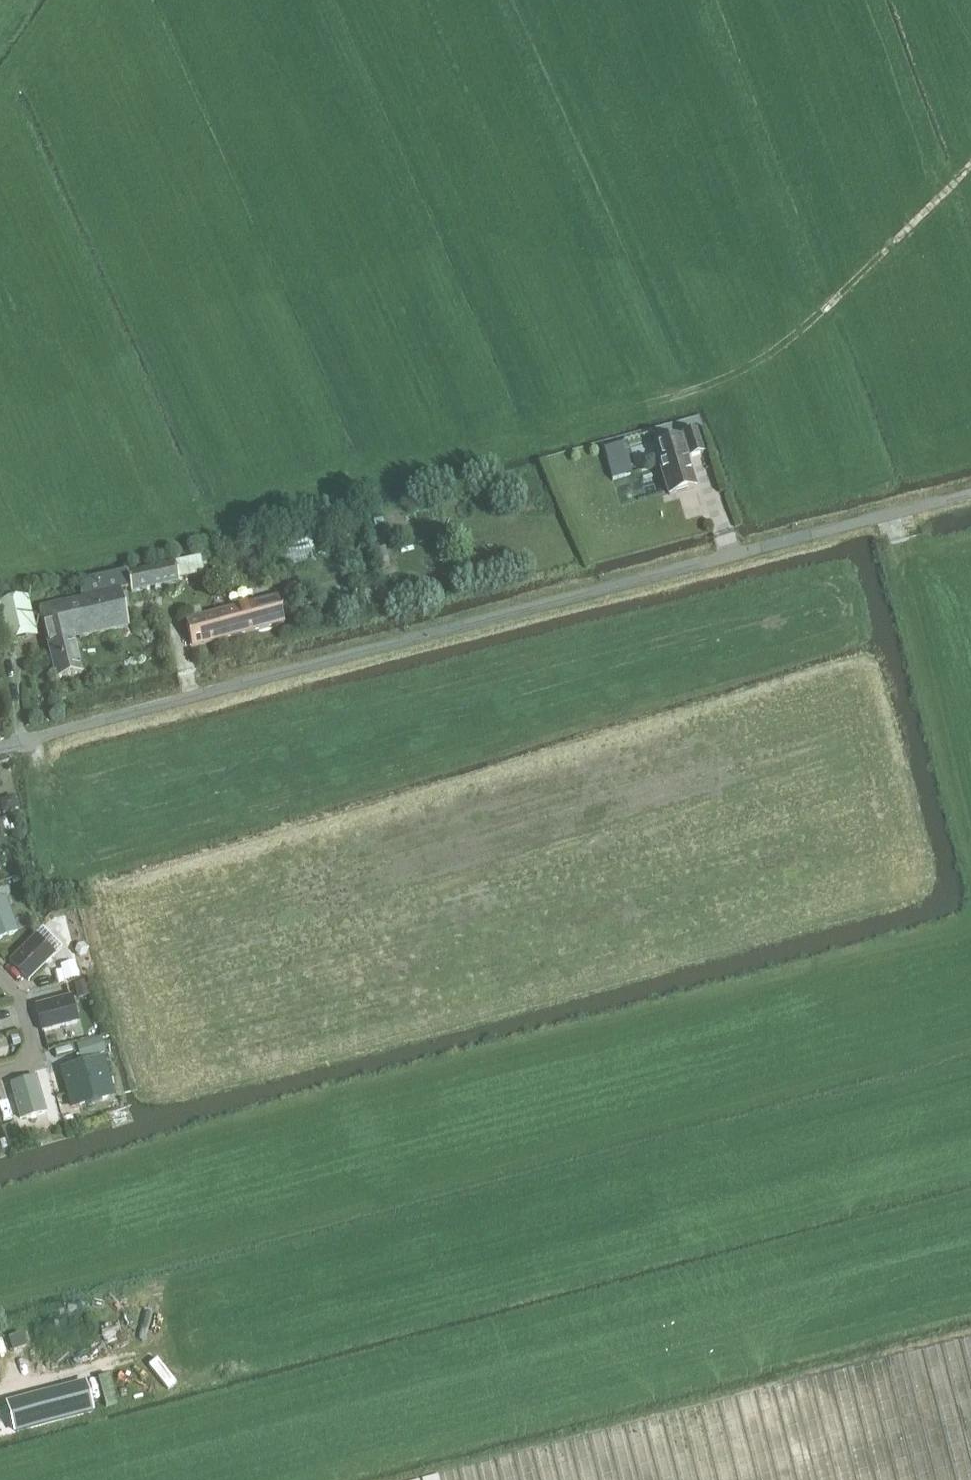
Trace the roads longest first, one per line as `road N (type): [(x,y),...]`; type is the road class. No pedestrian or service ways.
road 1 (unclassified): [(0,747),(970,495)]
road 2 (unclassified): [(0,974),(21,997),(39,1051),(37,1063),(0,1076)]

